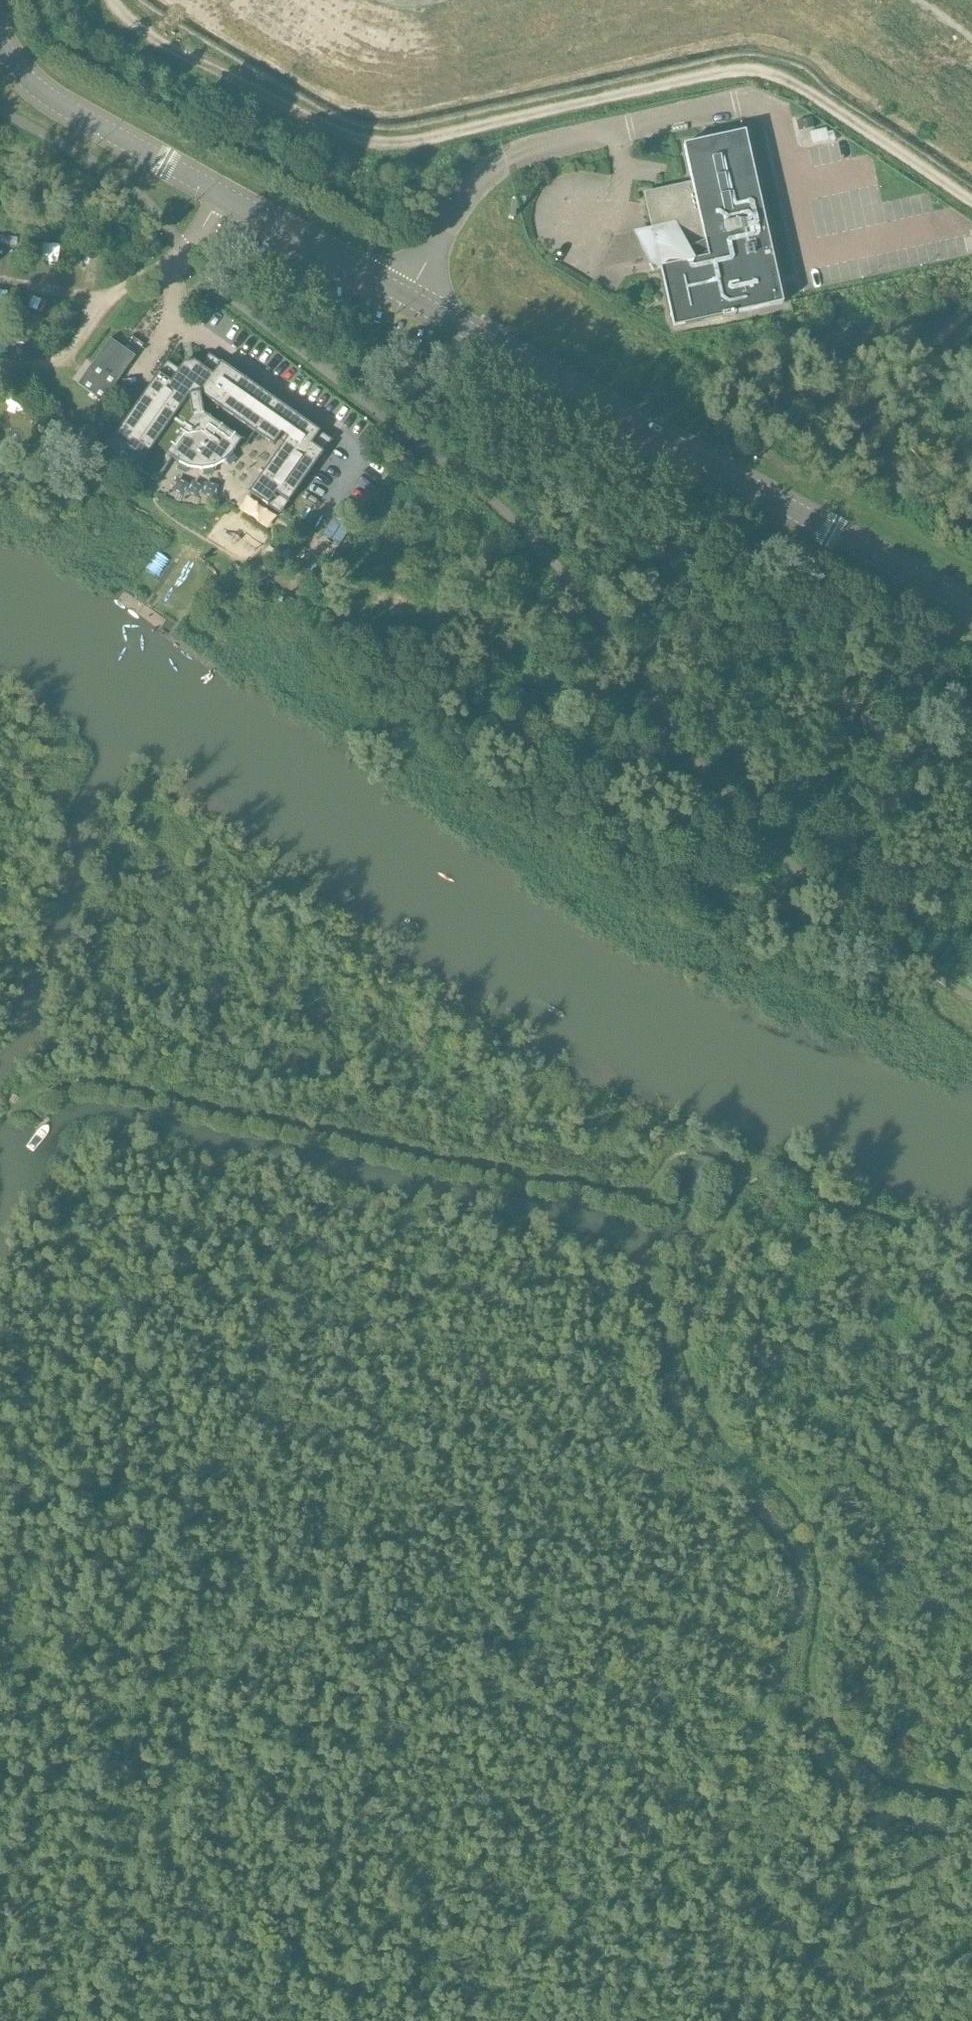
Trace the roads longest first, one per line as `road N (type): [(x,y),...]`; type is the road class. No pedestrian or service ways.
road 1 (tertiary): [(971,608),(59,103),(30,82),(0,41)]

